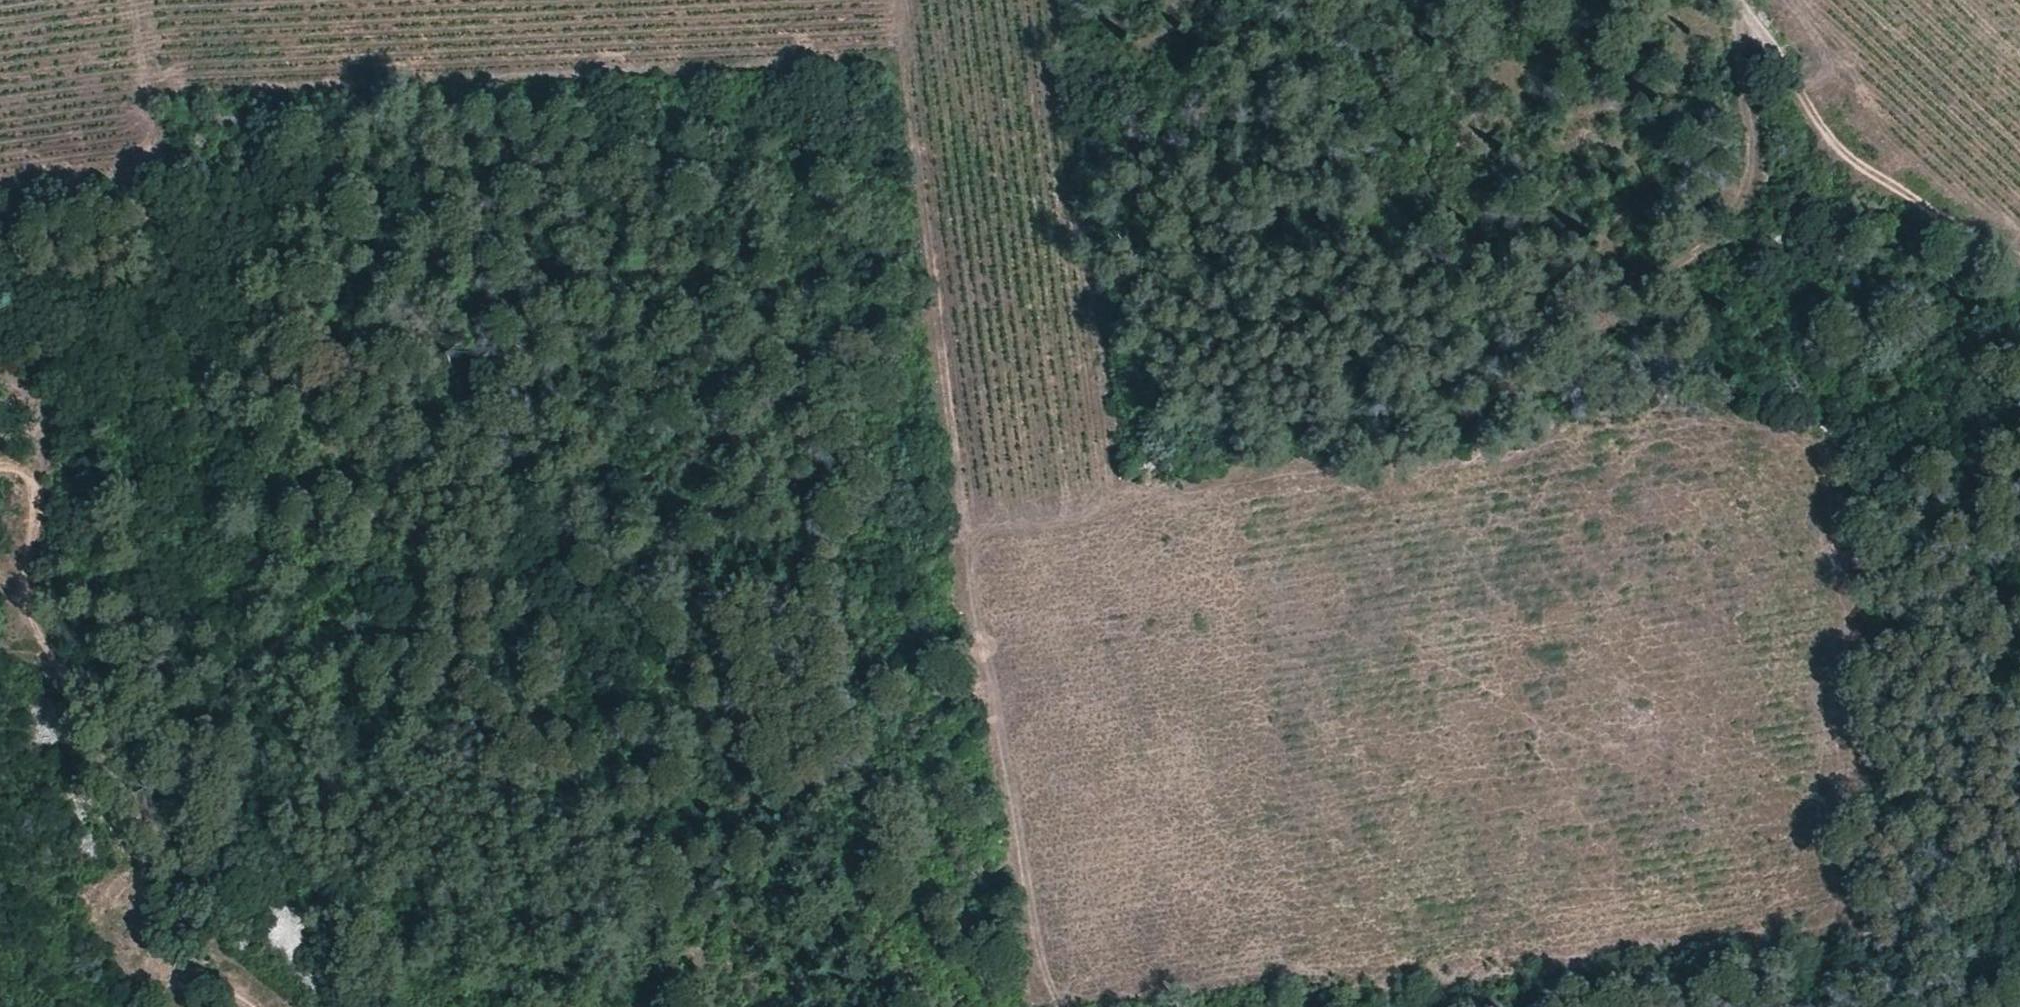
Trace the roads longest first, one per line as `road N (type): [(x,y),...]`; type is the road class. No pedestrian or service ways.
road 1 (track): [(900,0),(962,500),(1052,1006)]
road 2 (track): [(0,470),(11,469),(35,491),(38,529),(12,575),(32,631),(93,742),(133,792),(142,913),(158,950),(261,1006)]

